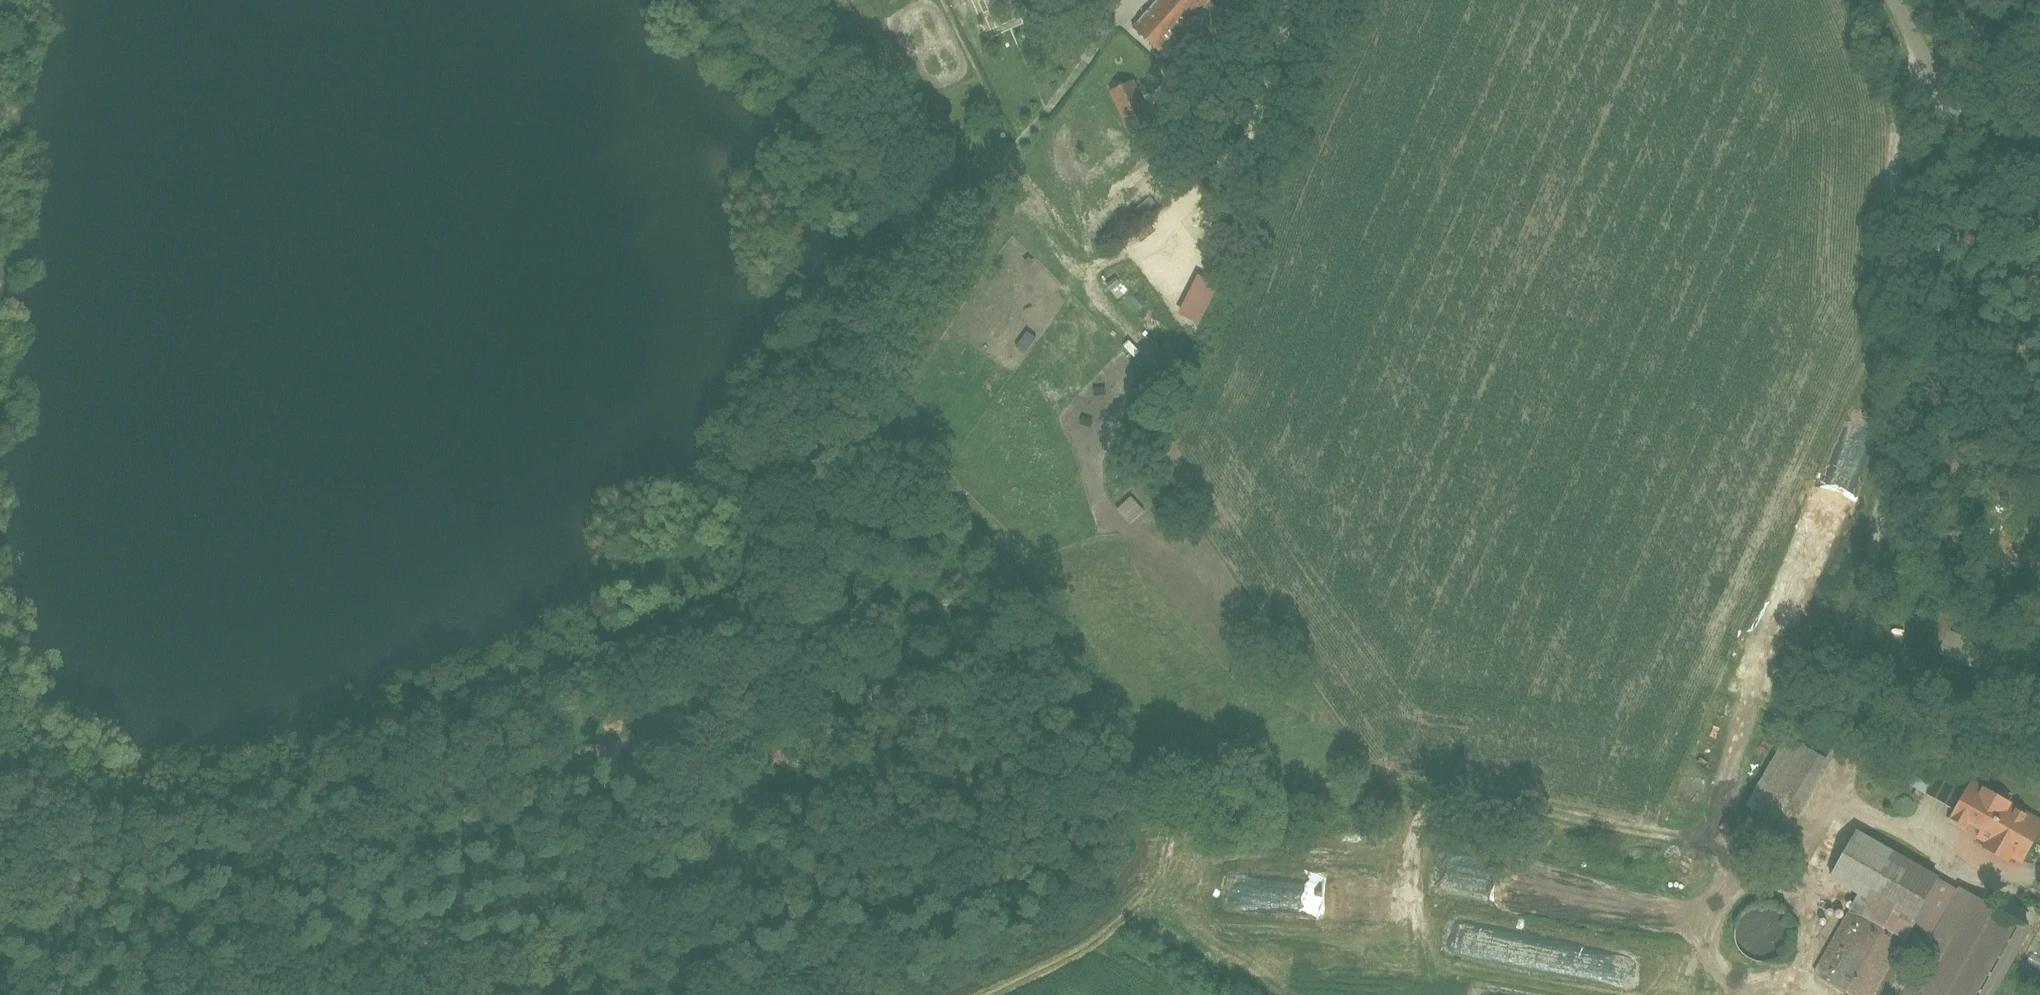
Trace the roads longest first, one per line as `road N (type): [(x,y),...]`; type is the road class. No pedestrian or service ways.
road 1 (residential): [(2039,221),(1909,0)]

